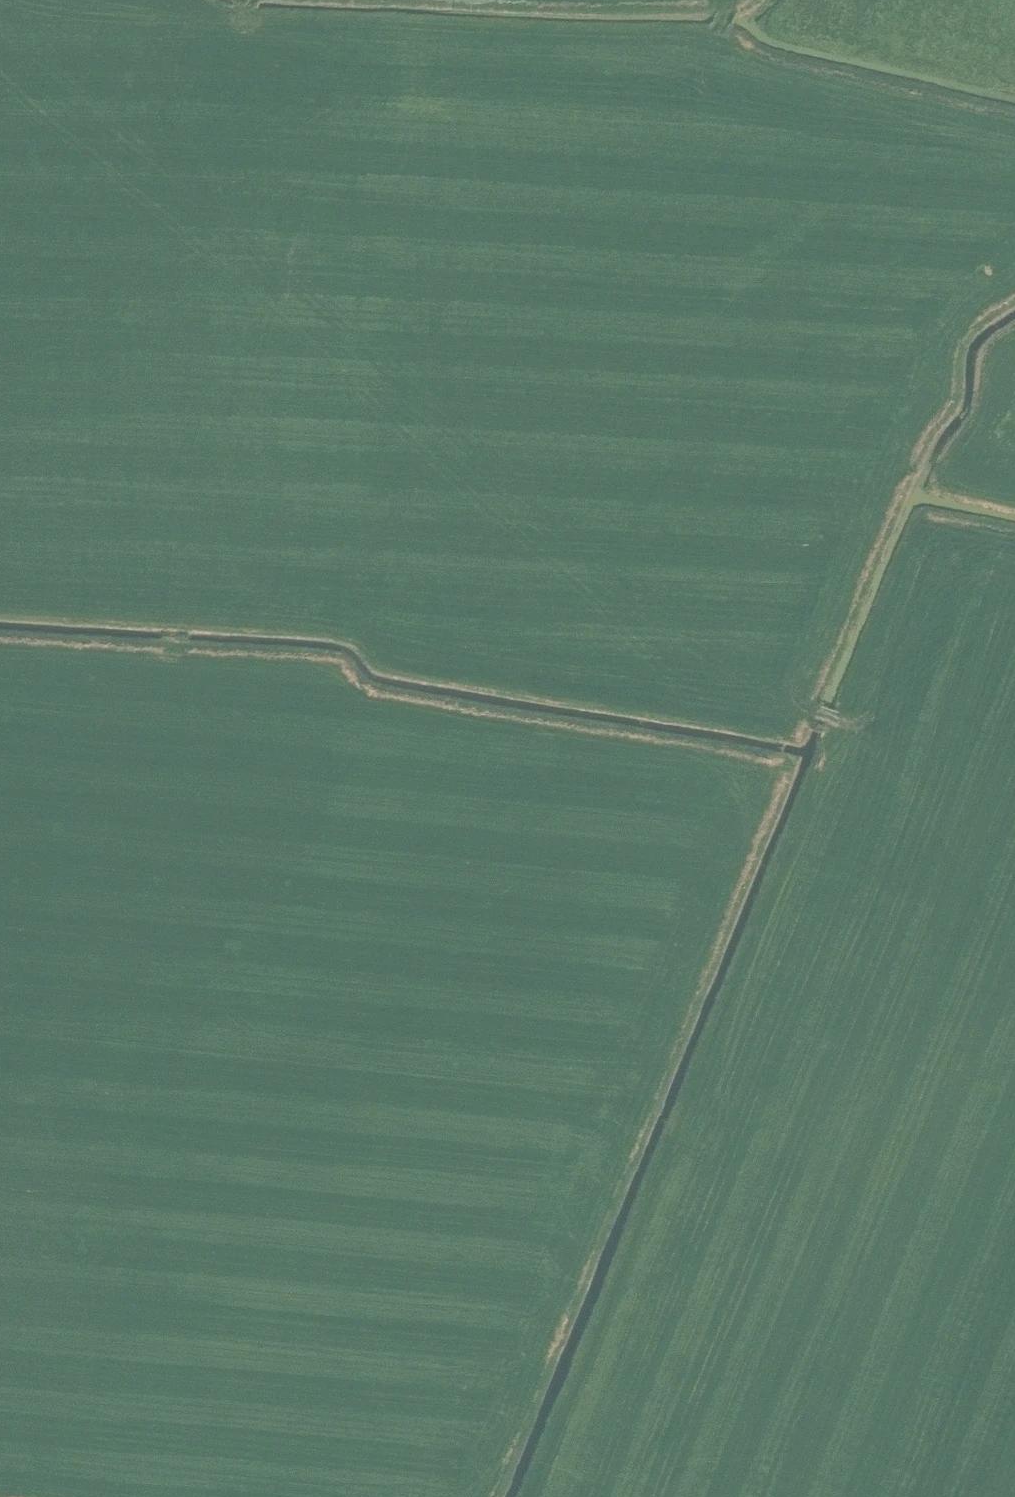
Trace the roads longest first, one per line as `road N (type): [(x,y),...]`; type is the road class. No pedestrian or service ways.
road 1 (track): [(0,603),(319,624),(399,647),(845,724)]

